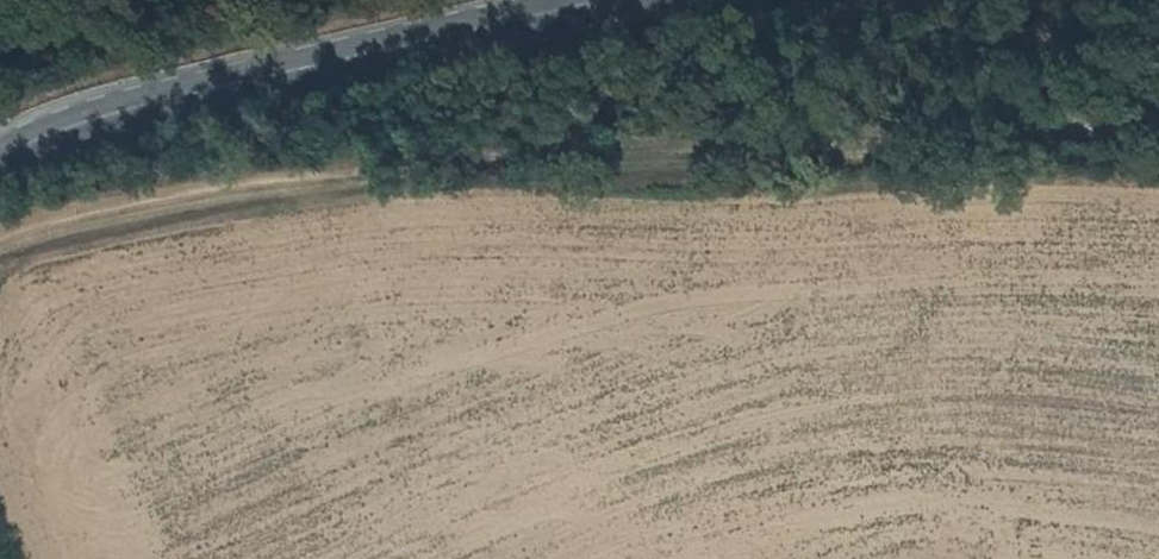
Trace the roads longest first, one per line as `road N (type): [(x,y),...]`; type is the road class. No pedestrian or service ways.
road 1 (track): [(1158,131),(646,139),(256,186),(0,241)]
road 2 (secondary): [(0,155),(135,104),(605,0)]

